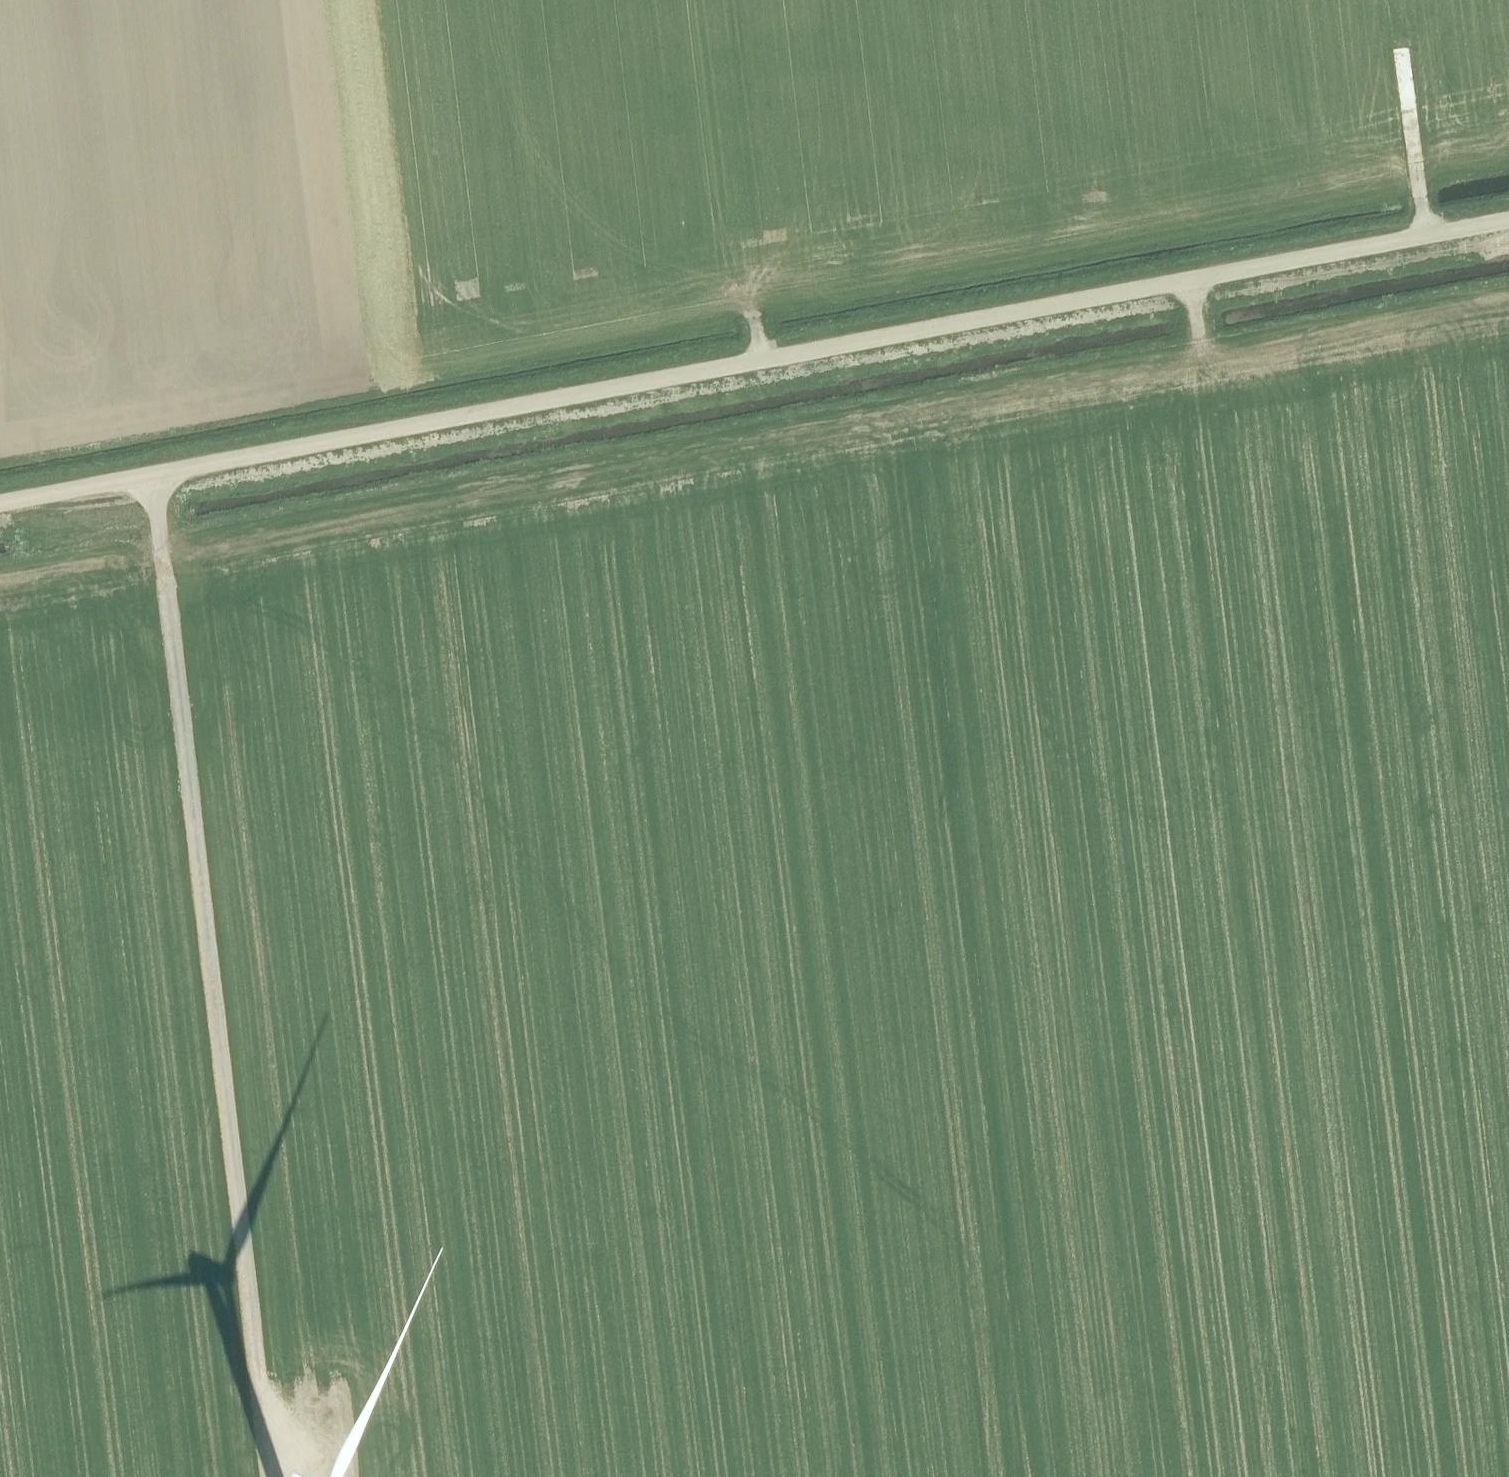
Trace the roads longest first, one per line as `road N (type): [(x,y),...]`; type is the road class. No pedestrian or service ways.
road 1 (unclassified): [(0,507),(1508,222)]

